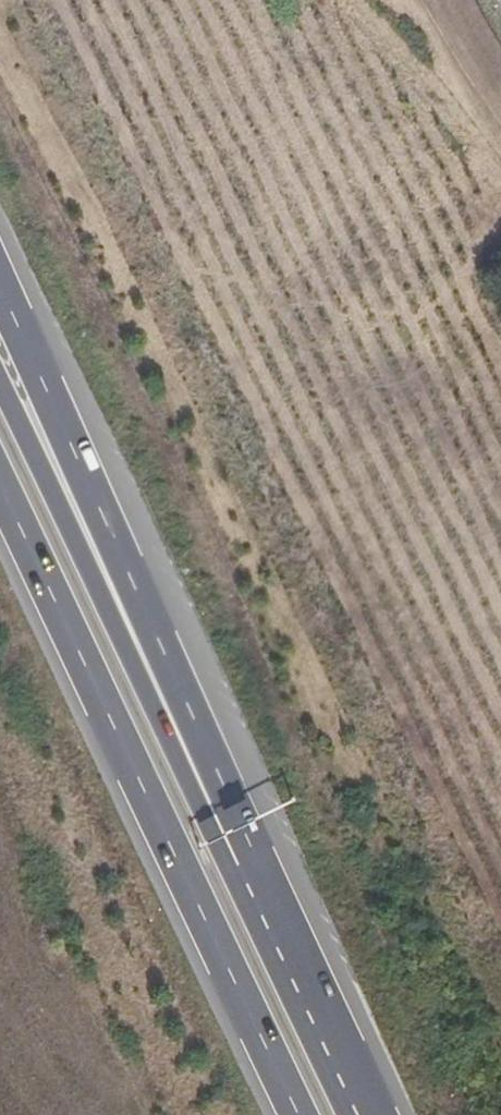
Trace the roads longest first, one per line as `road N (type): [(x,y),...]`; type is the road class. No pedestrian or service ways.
road 1 (motorway): [(0,476),(293,1114)]
road 2 (motorway): [(225,830),(173,641),(0,269)]
road 3 (motorway): [(225,830),(0,363)]
road 4 (motorway): [(358,1114),(225,830)]

